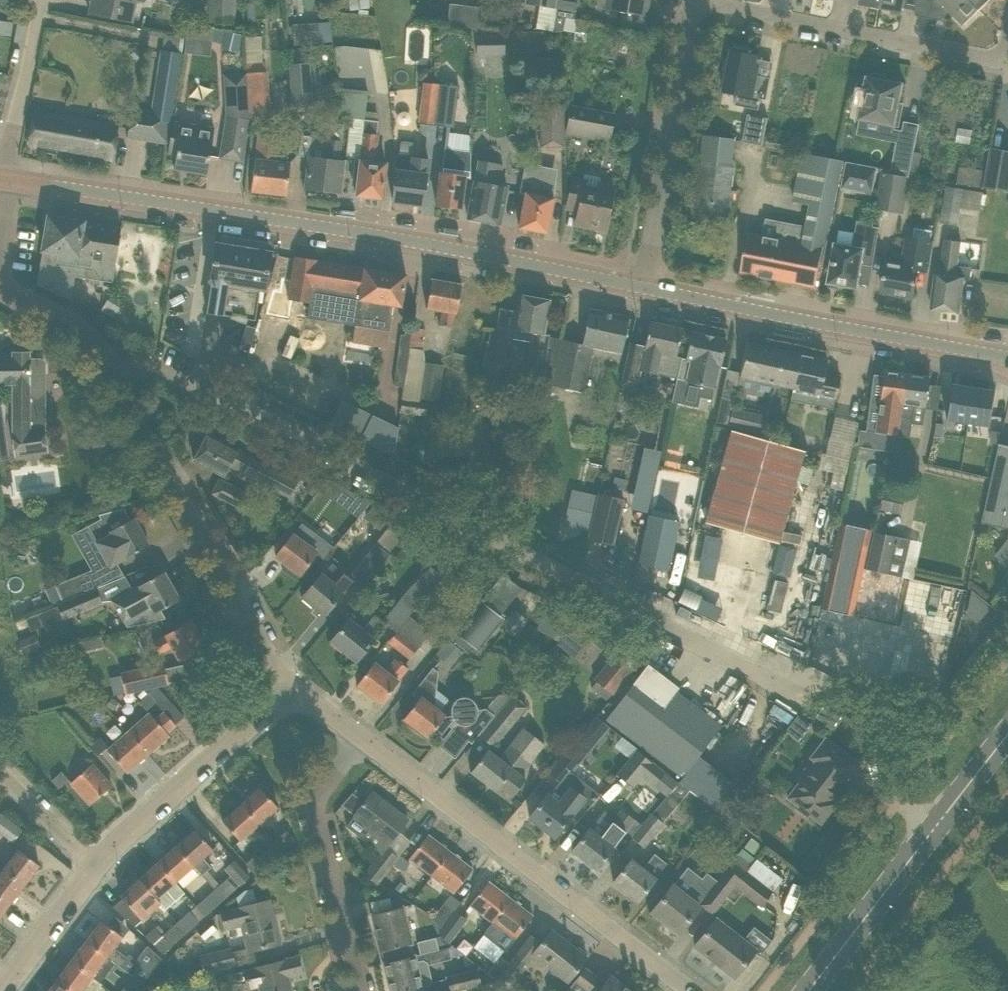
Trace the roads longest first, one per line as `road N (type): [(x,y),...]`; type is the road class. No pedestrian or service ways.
road 1 (residential): [(119,370),(175,377),(261,418),(808,701)]
road 2 (tertiary): [(645,283),(463,247),(4,180)]
road 3 (residential): [(687,990),(362,739)]
road 4 (tertiary): [(1007,354),(645,283)]
road 5 (residential): [(292,681),(119,370)]
road 6 (residential): [(709,0),(1001,58),(1007,29)]
road 7 (tertiary): [(809,990),(1007,734)]
road 8 (residential): [(645,283),(693,0)]
road 9 (residential): [(359,990),(317,828),(317,788),(362,739)]
road 10 (residential): [(93,869),(292,681)]
road 11 (residential): [(4,180),(38,0)]
road 12 (residential): [(3,990),(93,869)]
road 13 (residential): [(119,370),(92,334),(0,289)]
road 14 (residential): [(93,869),(0,773)]

